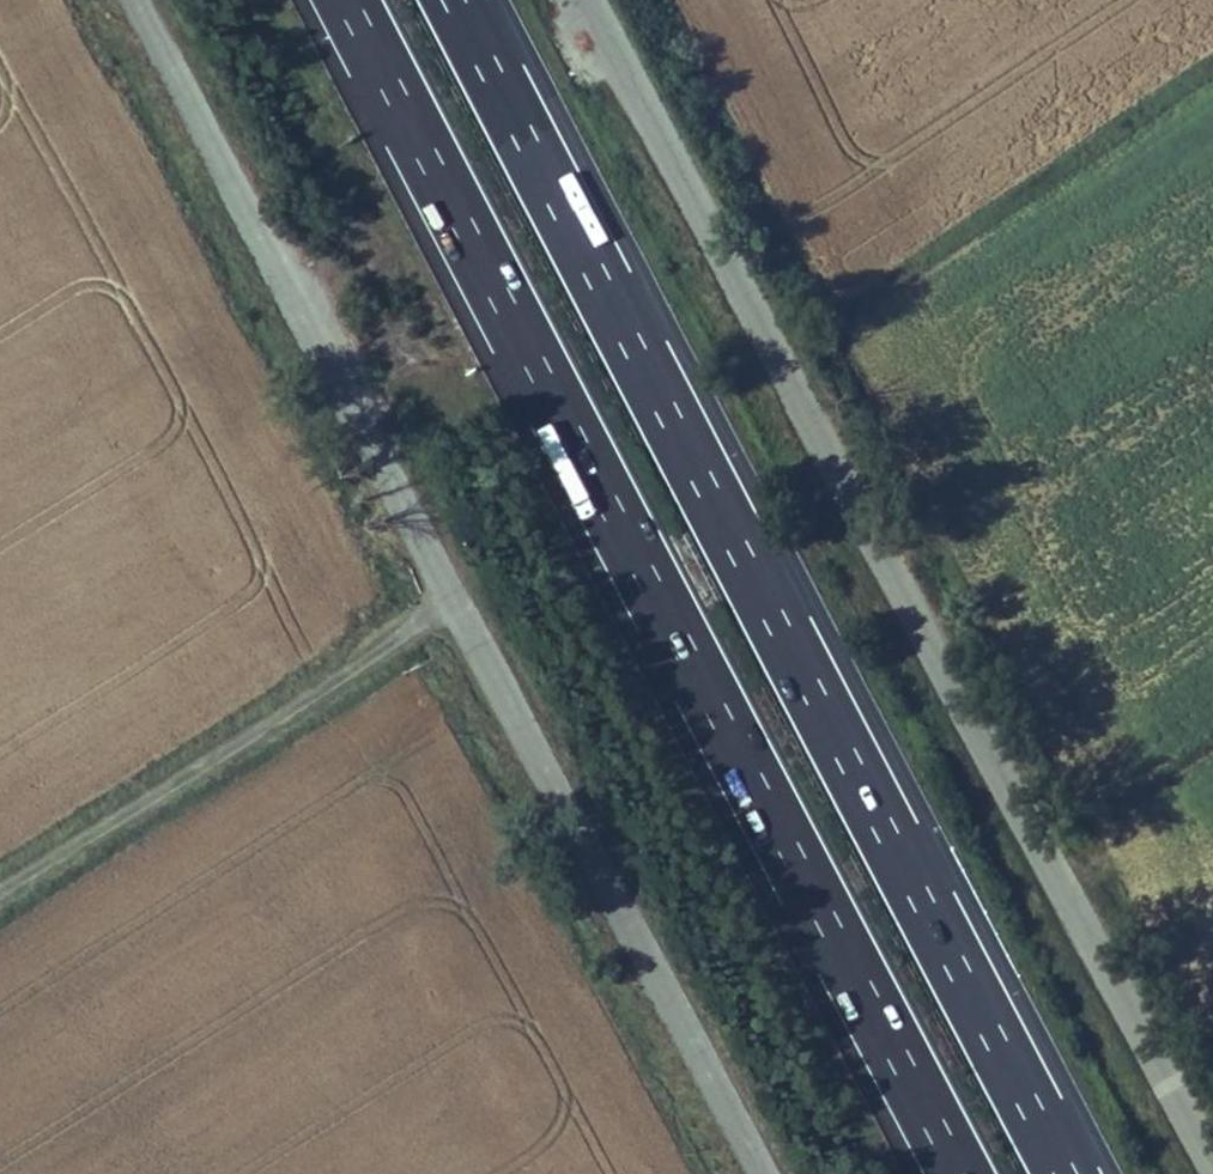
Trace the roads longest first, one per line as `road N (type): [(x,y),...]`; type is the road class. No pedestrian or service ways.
road 1 (motorway): [(346,0),(960,1173)]
road 2 (motorway): [(1067,1173),(454,0)]
road 3 (unclassified): [(591,0),(1212,1158)]
road 4 (unclassified): [(457,594),(137,0)]
road 5 (unclassified): [(770,1173),(457,594)]
road 6 (unclassified): [(0,896),(457,594)]

